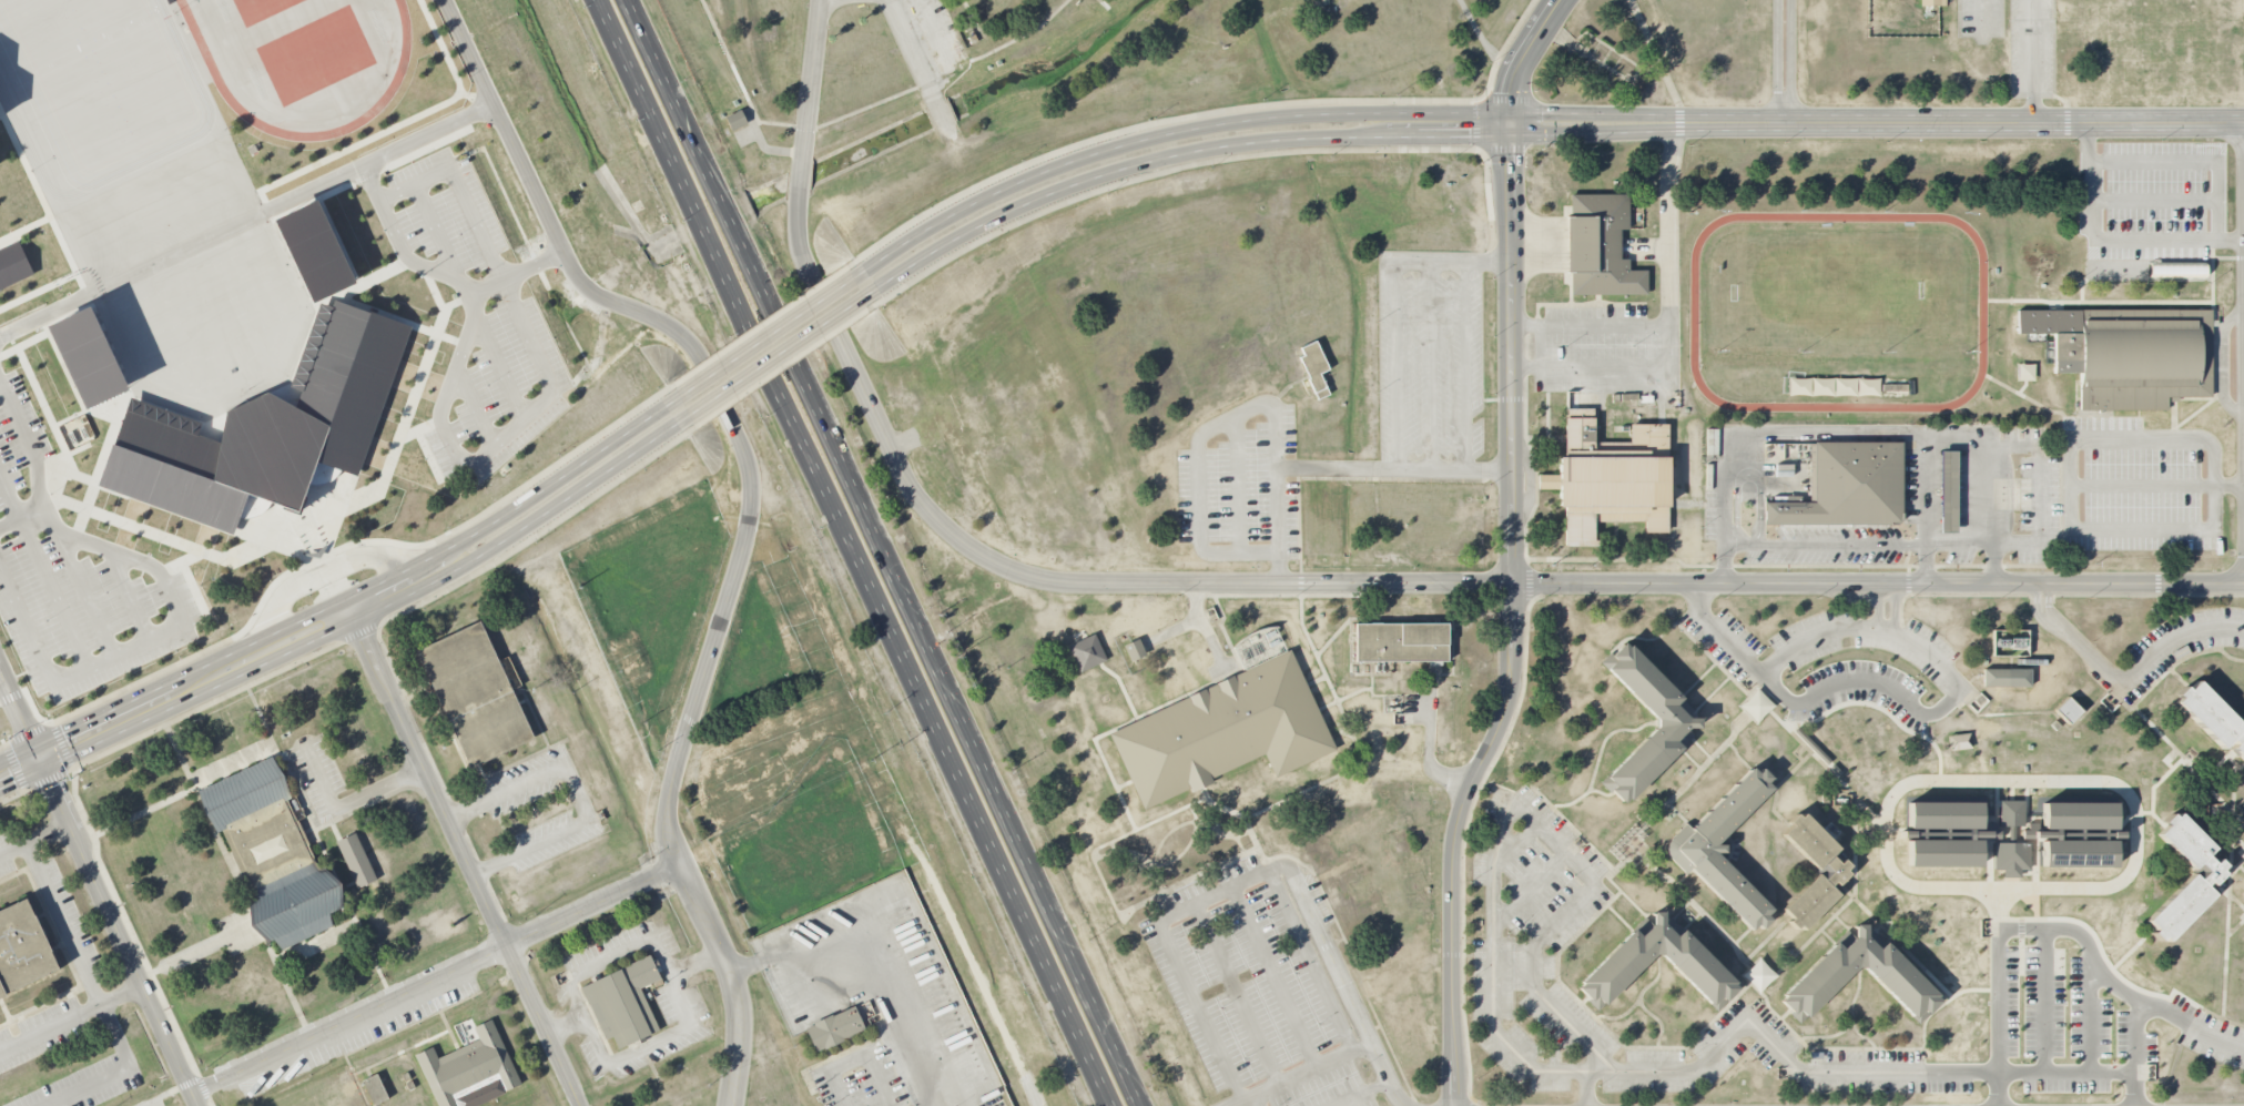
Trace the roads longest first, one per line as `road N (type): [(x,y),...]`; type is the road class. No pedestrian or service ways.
road 1 (tertiary): [(869,282),(995,206),(1057,181),(1164,145),(1265,129),(2243,121)]
road 2 (residential): [(1125,585),(2243,587)]
road 3 (tertiary): [(1452,1105),(1454,825),(1514,676),(1512,125)]
road 4 (primary): [(1143,1105),(806,376)]
road 5 (primary): [(779,390),(1113,1105)]
road 6 (tertiary): [(0,783),(473,552),(672,419)]
road 7 (residential): [(1125,585),(1044,581),(1009,570),(955,537),(905,479),(809,274),(796,226),(819,0)]
road 8 (residential): [(681,337),(738,432),(751,476),(744,537),(671,802),(669,823),(686,866)]
road 9 (residential): [(0,339),(491,103)]
road 10 (residential): [(581,1105),(354,615)]
road 11 (residential): [(203,1105),(0,673)]
road 12 (residential): [(443,0),(579,280),(681,337)]
road 13 (primary): [(592,0),(743,316)]
road 14 (residential): [(509,951),(197,1093)]
road 15 (primary): [(772,301),(633,0)]
road 16 (residential): [(1293,874),(1393,1088),(1412,1105)]
road 17 (residential): [(734,1105),(742,1044),(737,984),(686,866)]
road 18 (tertiary): [(672,419),(869,282)]
road 19 (residential): [(1514,469),(1277,467)]
road 20 (residential): [(509,951),(686,866)]
road 21 (residential): [(1738,545),(1737,485),(1745,479),(1758,491),(1758,545)]
road 22 (tertiary): [(1512,125),(1522,60),(1559,0)]
road 23 (residential): [(1783,122),(1784,0)]
road 24 (residential): [(2035,121),(2035,0)]
road 25 (residential): [(1466,790),(1430,767),(1432,689)]

